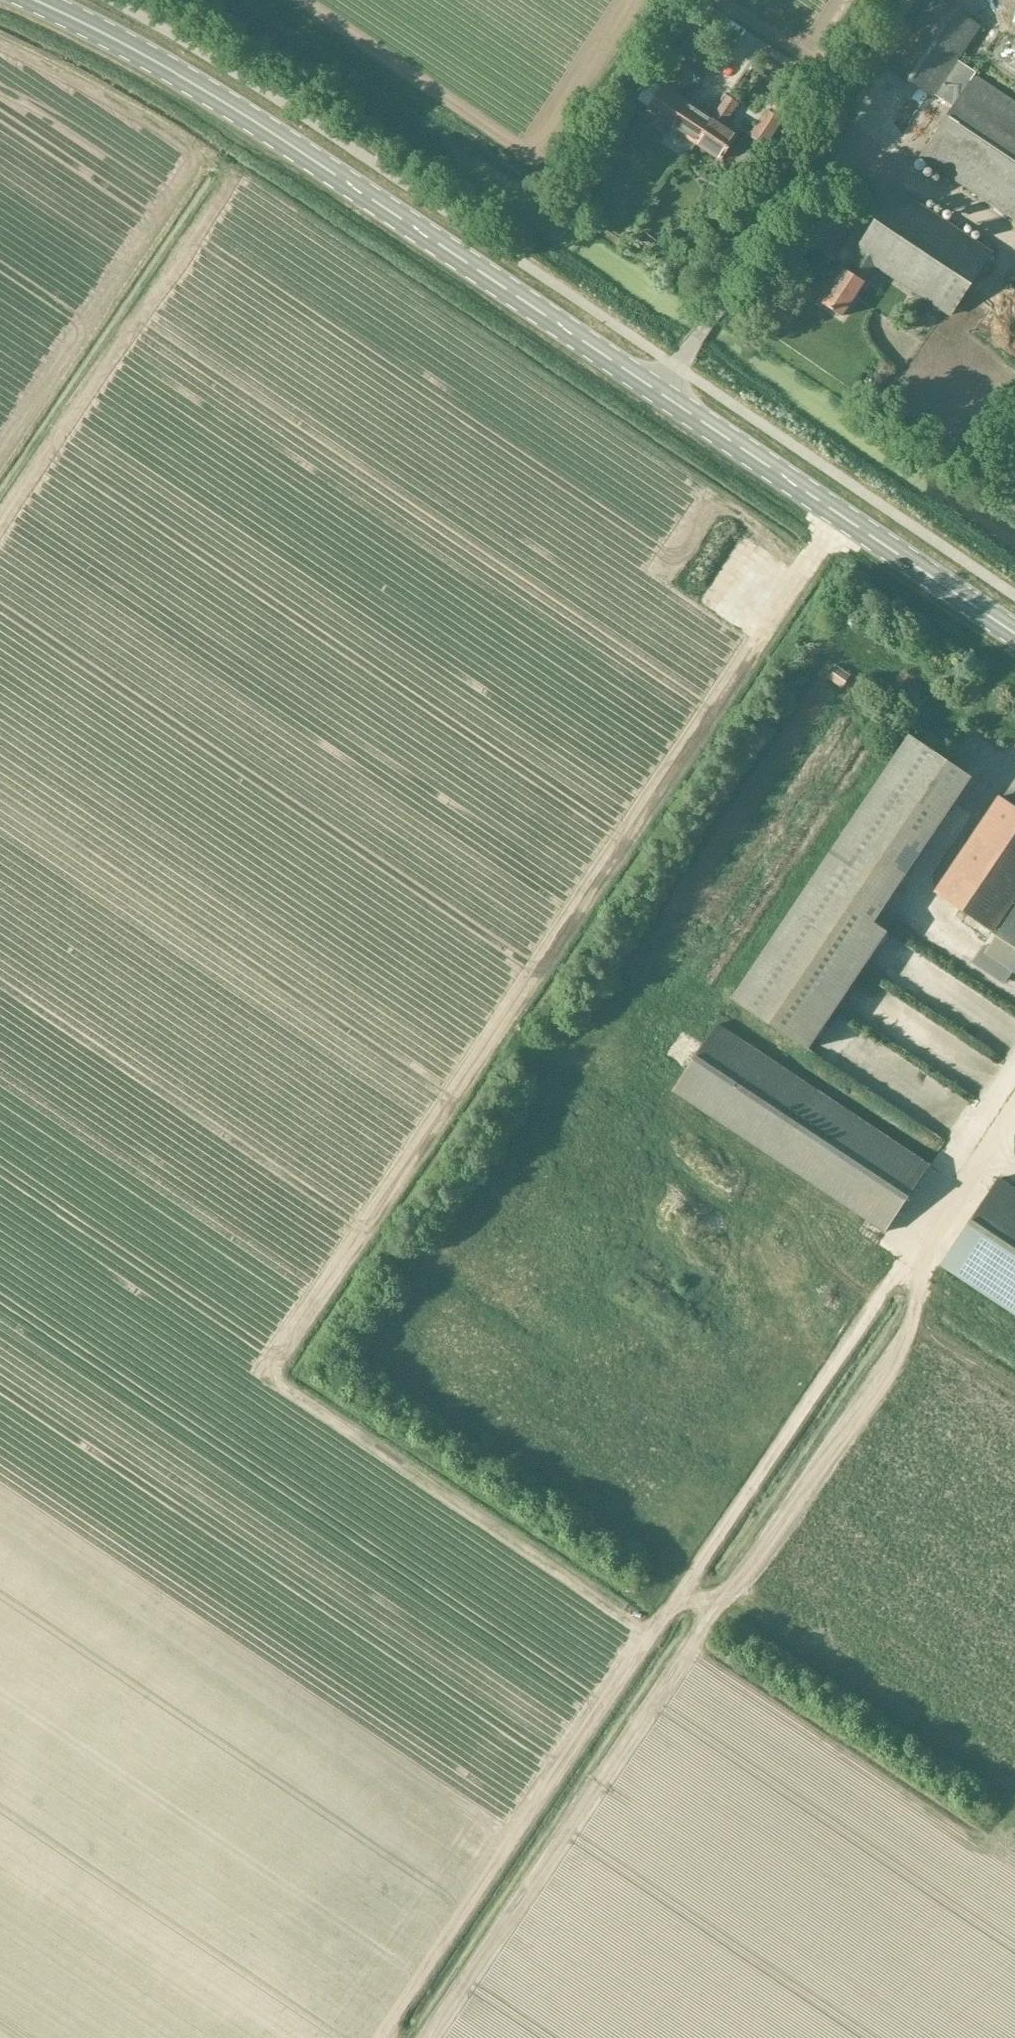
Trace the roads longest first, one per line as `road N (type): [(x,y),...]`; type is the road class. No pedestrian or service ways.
road 1 (secondary): [(1014,634),(225,104),(34,0)]

